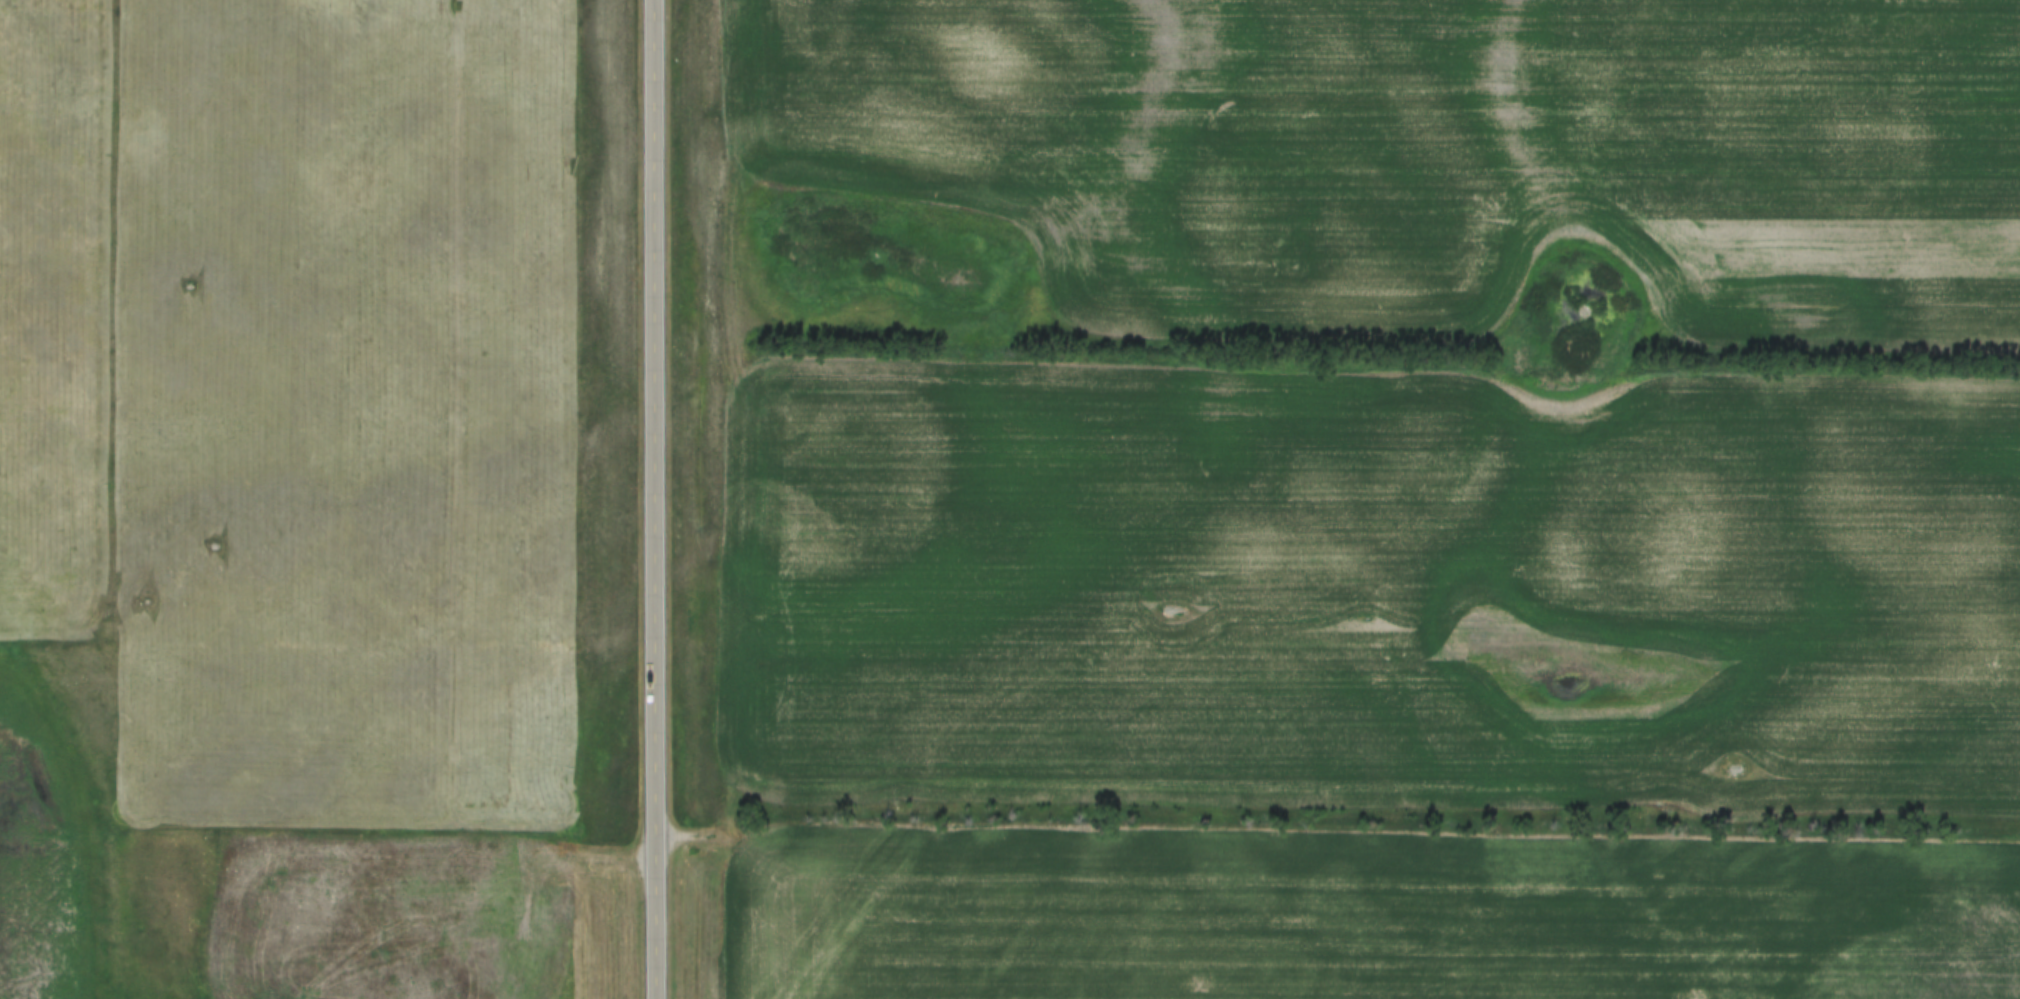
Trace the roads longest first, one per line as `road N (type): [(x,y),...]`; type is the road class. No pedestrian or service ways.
road 1 (secondary): [(658,998),(655,0)]

